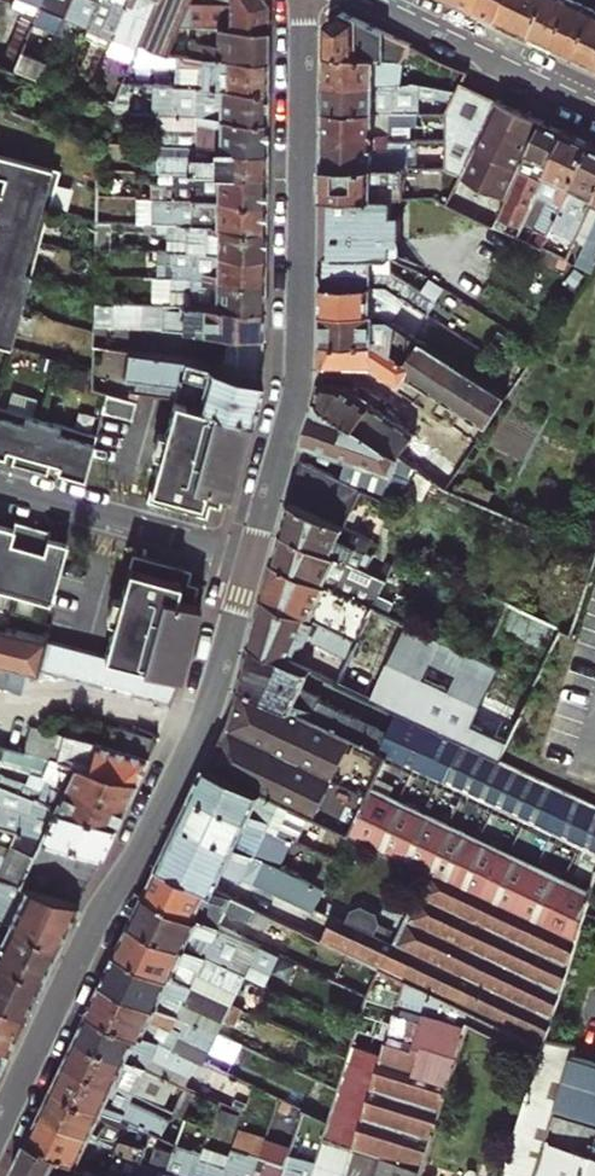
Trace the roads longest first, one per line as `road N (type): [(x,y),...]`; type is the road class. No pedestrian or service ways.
road 1 (tertiary): [(193,735),(0,1138)]
road 2 (tertiary): [(297,0),(289,372)]
road 3 (residential): [(246,551),(0,482)]
road 4 (residential): [(383,0),(594,106)]
road 5 (residential): [(193,735),(0,685)]
road 6 (residential): [(289,372),(369,381),(466,442)]
road 7 (tertiary): [(246,551),(193,735)]
road 8 (tertiary): [(289,372),(246,551)]

